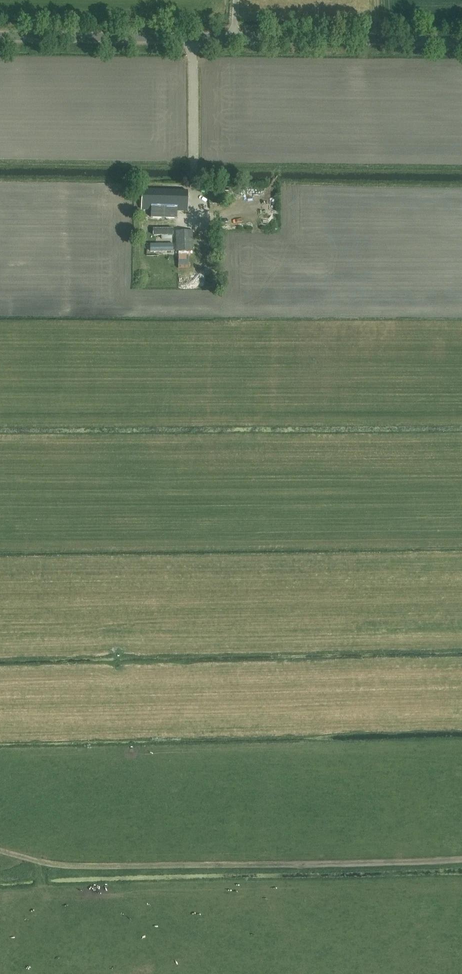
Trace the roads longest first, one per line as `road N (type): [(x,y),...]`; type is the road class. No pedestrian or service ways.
road 1 (track): [(0,853),(55,866),(132,869),(461,861)]
road 2 (unclassified): [(461,38),(0,34)]

